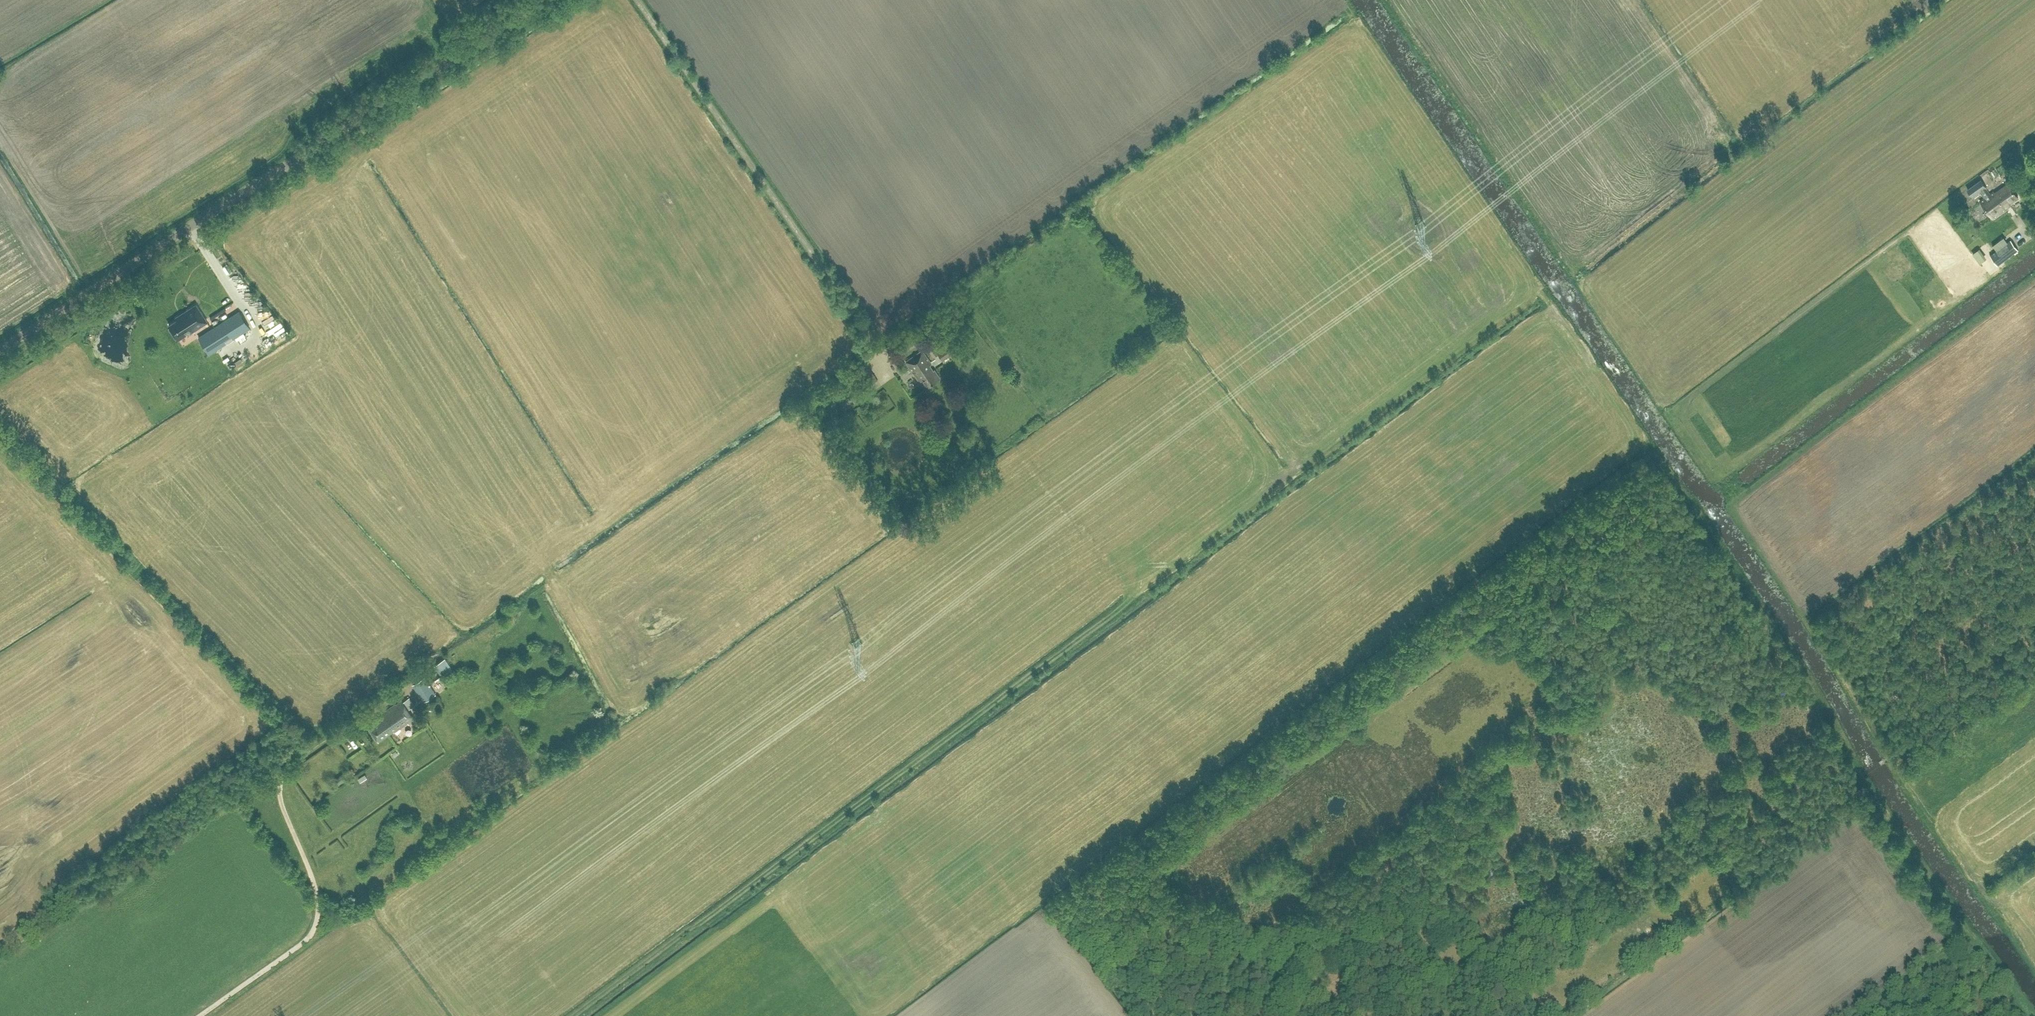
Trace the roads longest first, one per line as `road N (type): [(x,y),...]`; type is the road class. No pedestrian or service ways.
road 1 (unclassified): [(0,348),(541,0)]
road 2 (unclassified): [(873,340),(638,0)]
road 3 (track): [(1648,443),(1863,776)]
road 4 (track): [(1863,776),(1720,761),(1639,687),(1552,695),(1530,687)]
road 5 (track): [(1863,776),(1976,937),(1870,1015)]

